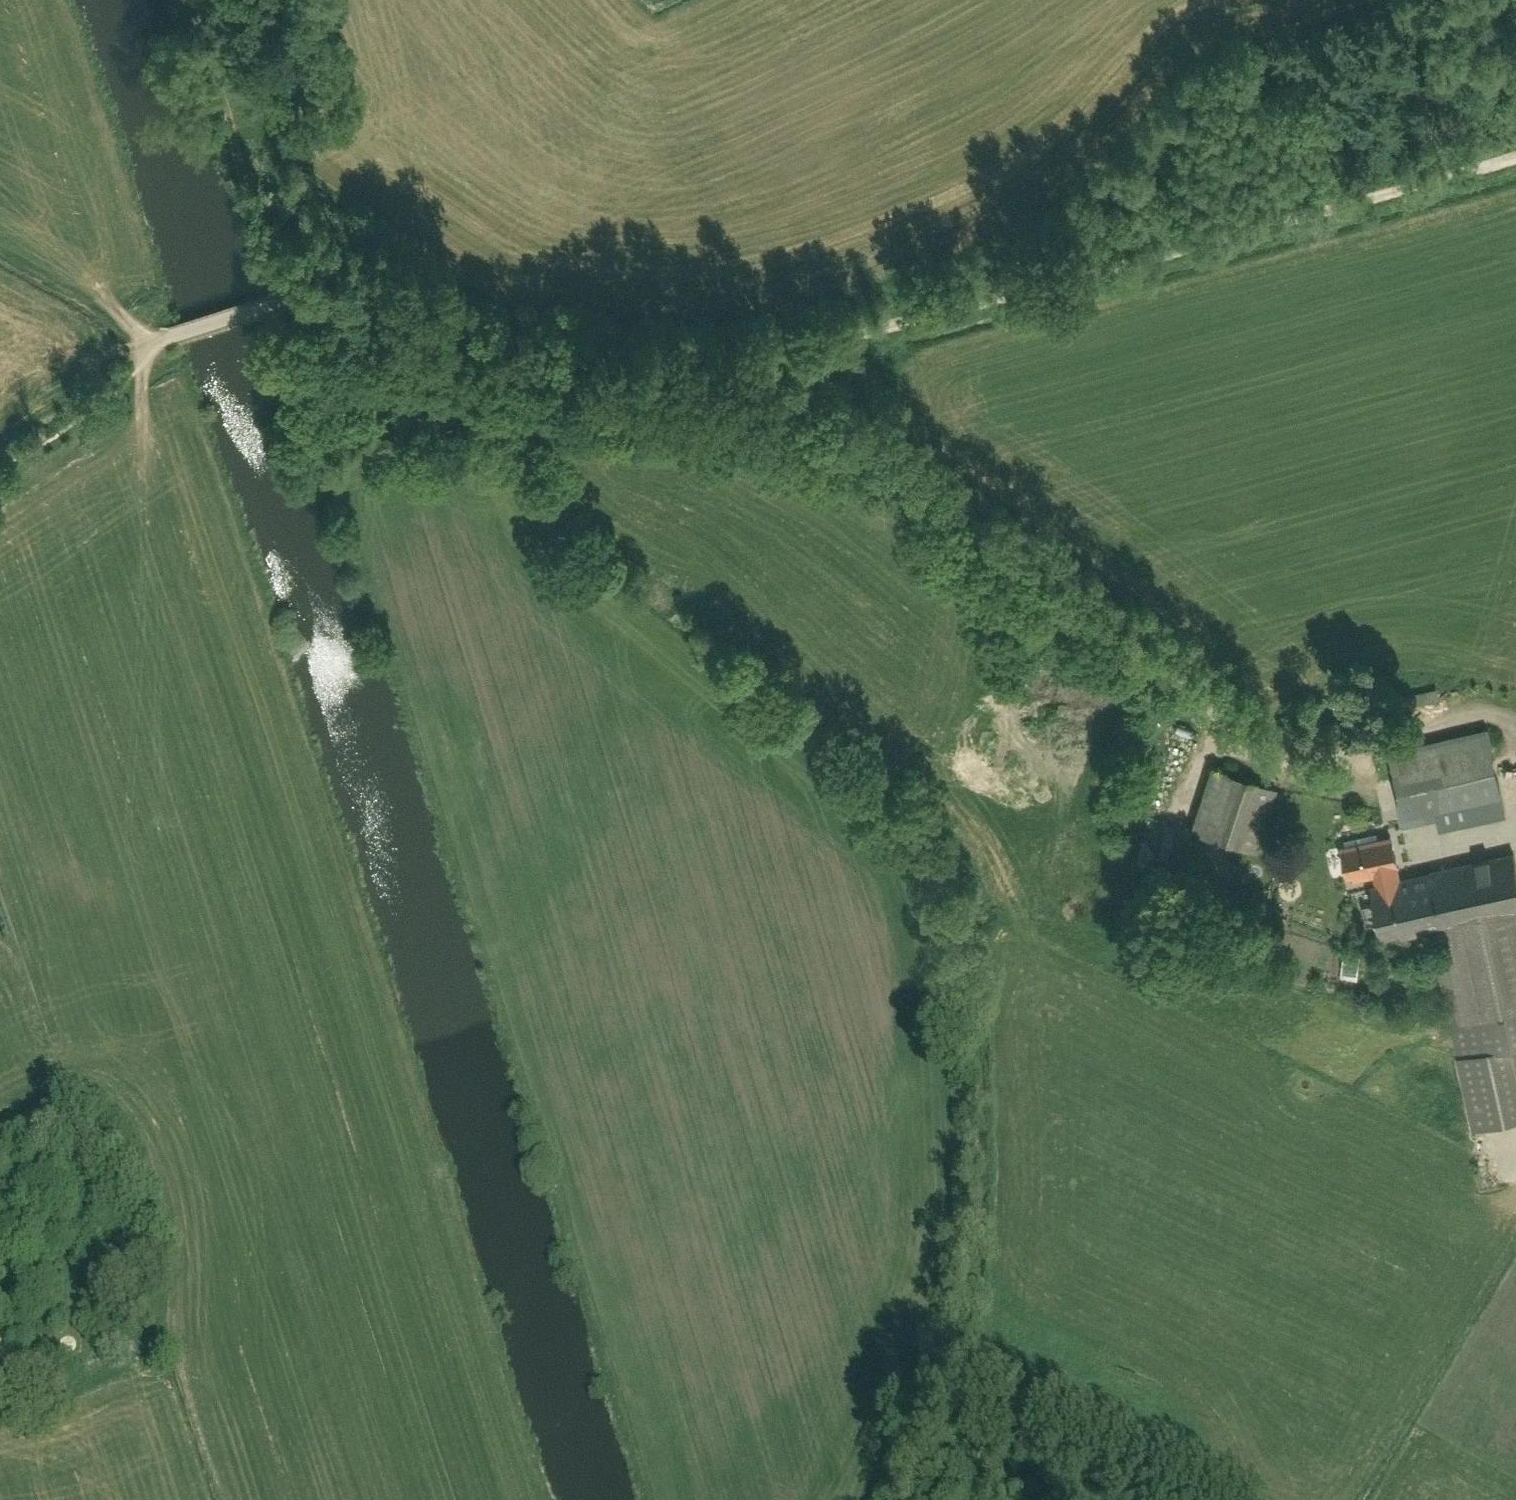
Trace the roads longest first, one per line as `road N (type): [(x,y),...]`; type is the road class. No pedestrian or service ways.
road 1 (track): [(1515,160),(870,329),(773,381),(617,399),(520,368),(459,336),(288,297)]
road 2 (track): [(288,297),(147,346)]

